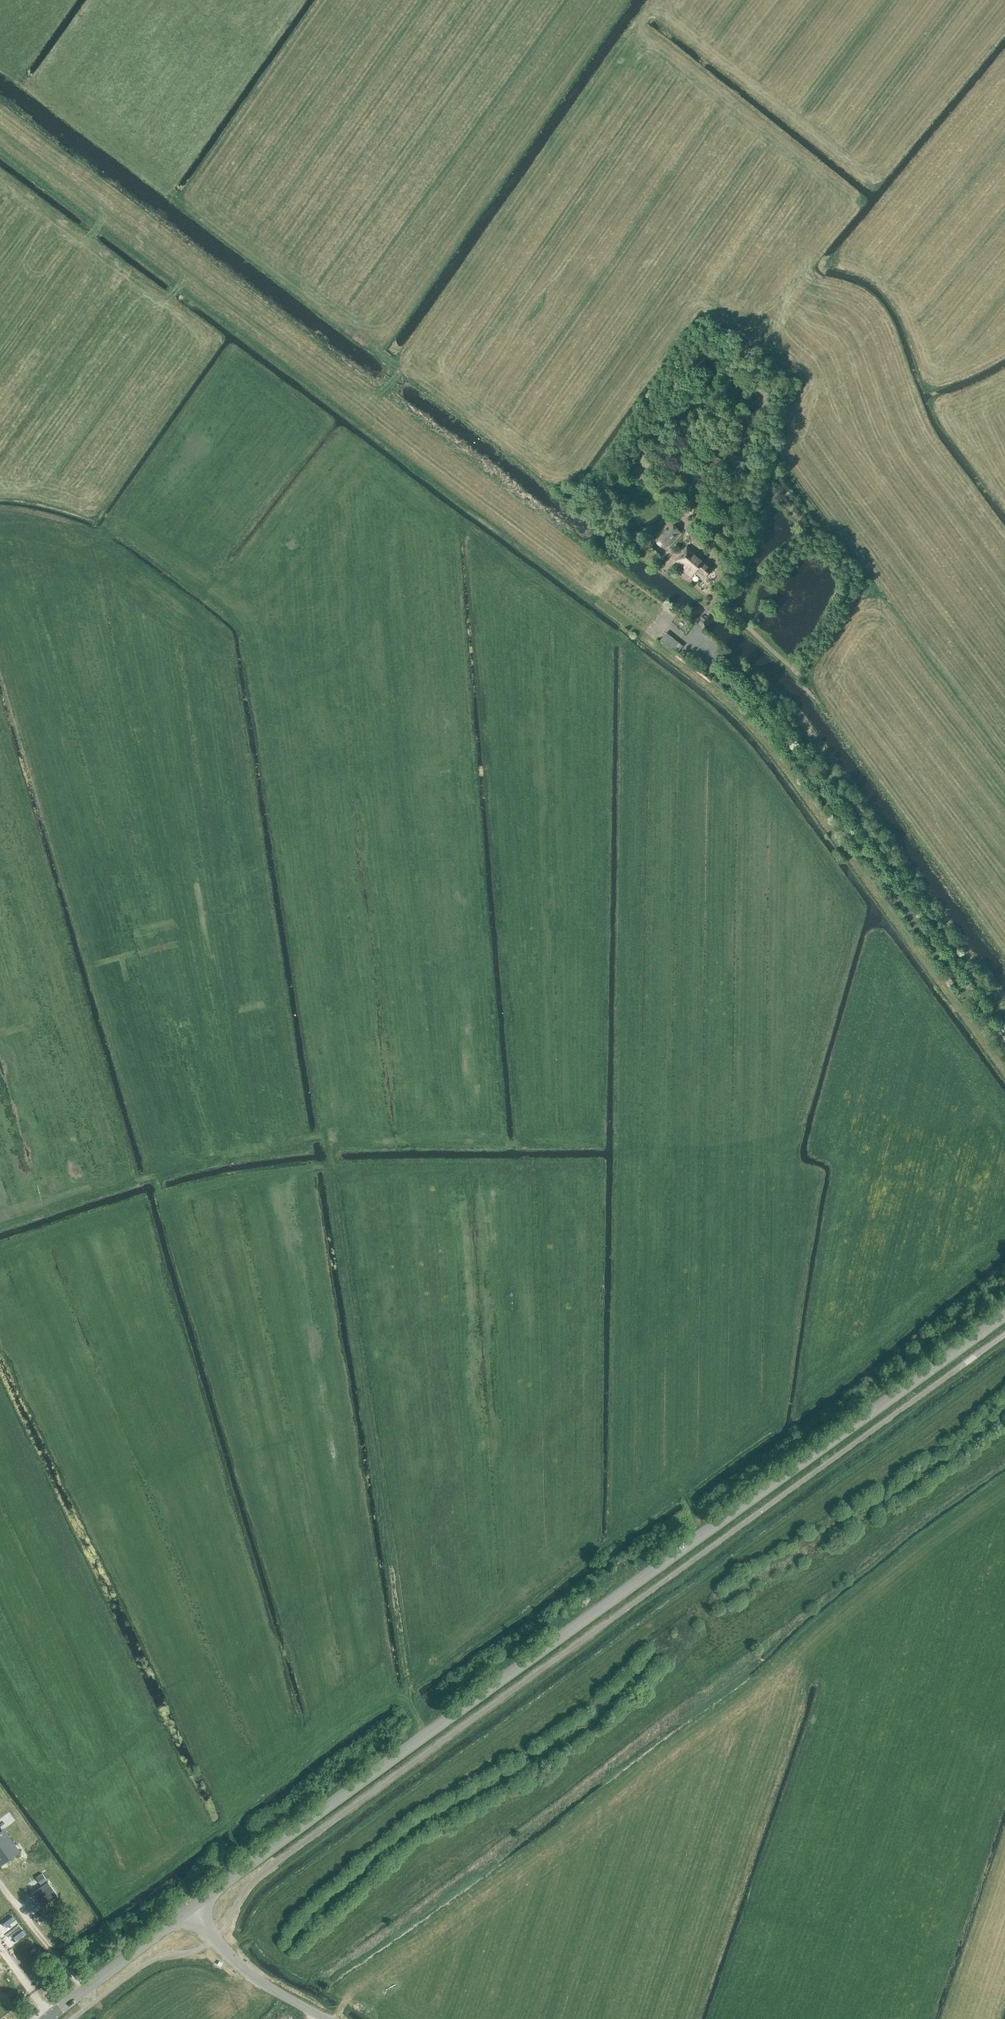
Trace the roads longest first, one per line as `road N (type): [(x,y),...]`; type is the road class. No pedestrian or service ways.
road 1 (secondary): [(192,1910),(1004,1315)]
road 2 (secondary): [(46,2018),(192,1910)]
road 3 (unclassified): [(326,2018),(250,1975),(192,1910)]

